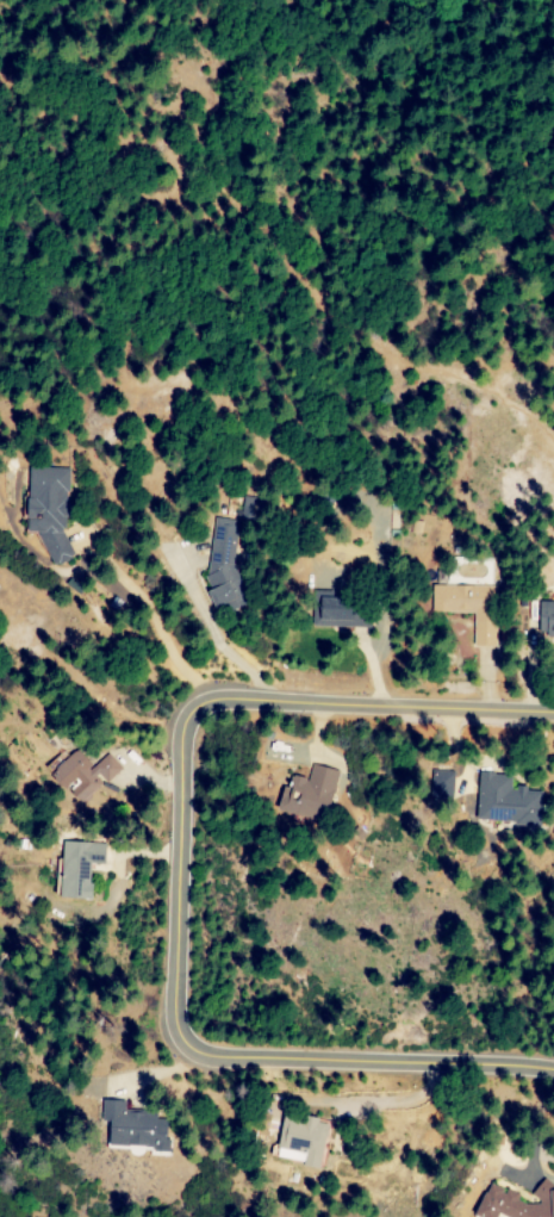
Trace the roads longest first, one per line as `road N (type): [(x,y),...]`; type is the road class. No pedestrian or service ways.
road 1 (residential): [(553,708),(238,695),(205,701),(187,726),(175,1011),(183,1044),(228,1061),(553,1076)]

